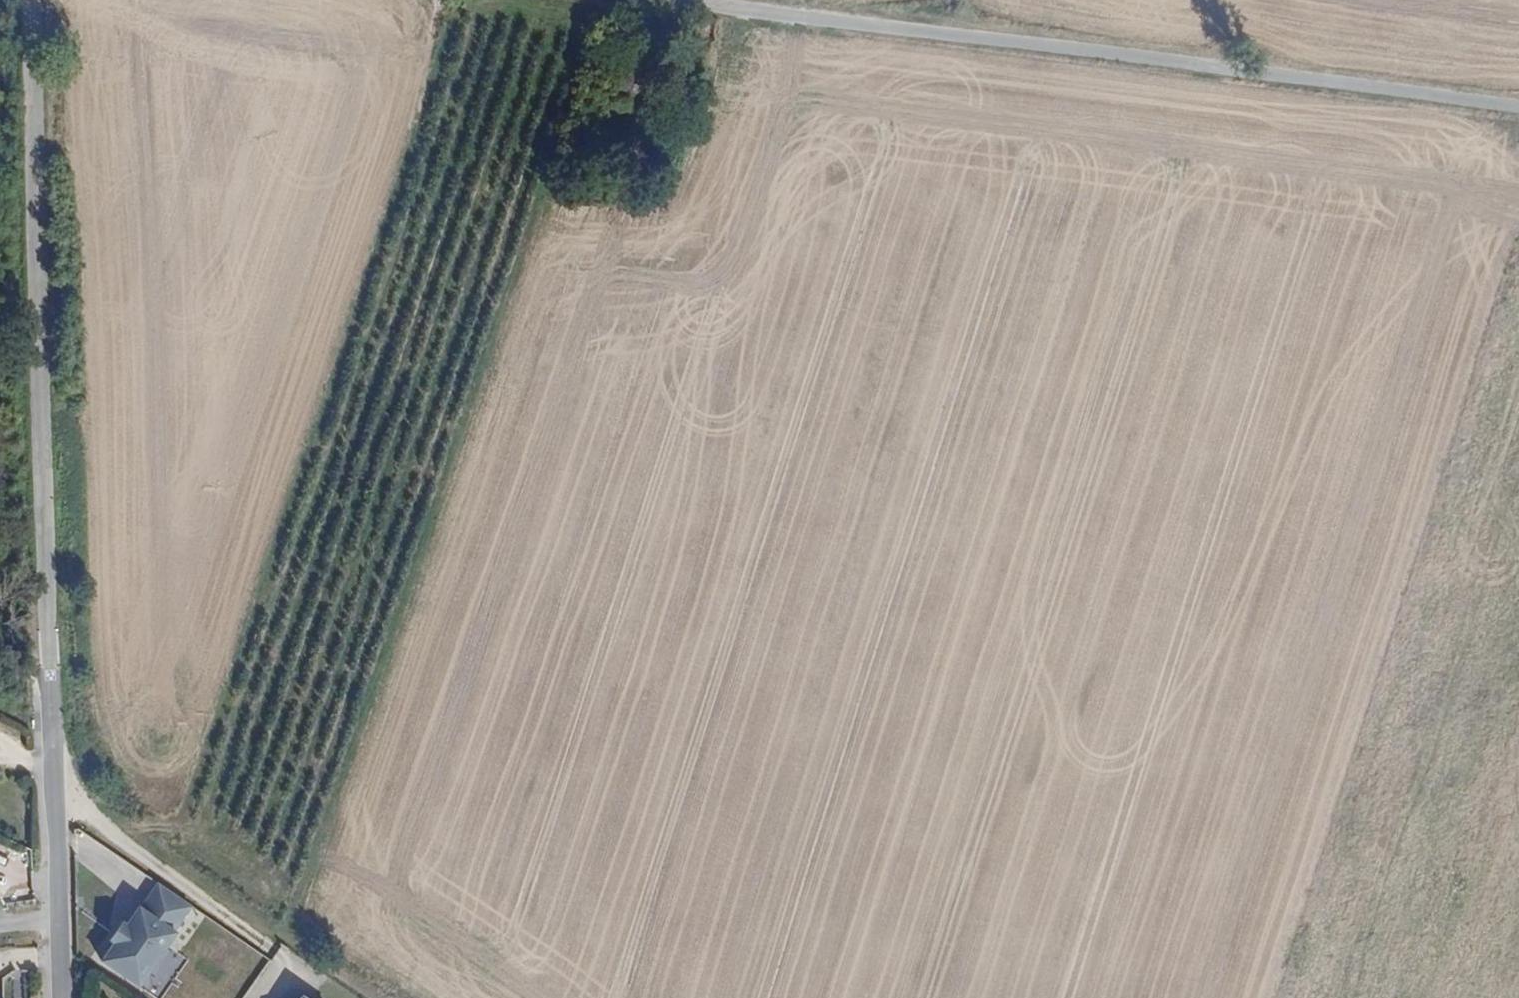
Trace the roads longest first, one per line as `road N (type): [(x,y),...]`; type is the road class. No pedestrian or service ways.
road 1 (unclassified): [(60,997),(29,0)]
road 2 (unclassified): [(687,0),(1518,100)]

